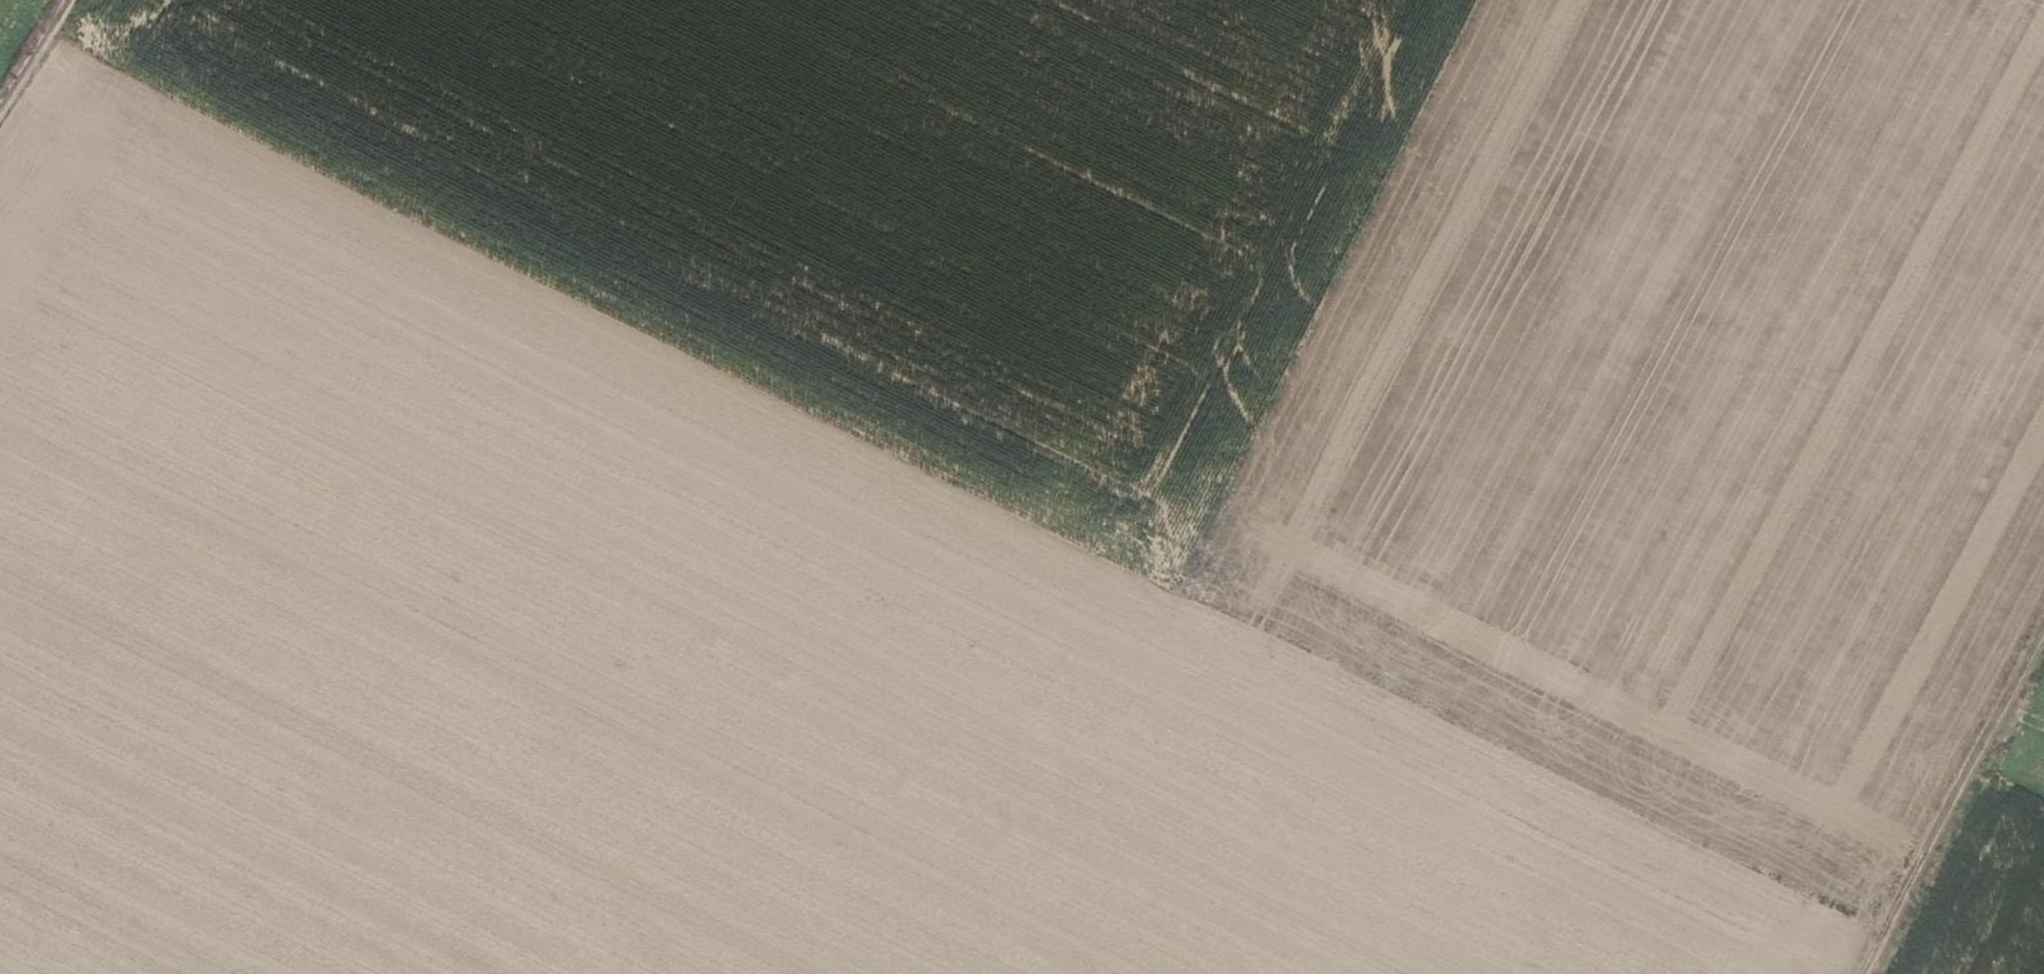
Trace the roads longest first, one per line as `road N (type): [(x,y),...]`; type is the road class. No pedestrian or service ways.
road 1 (track): [(1858,973),(2043,612)]

